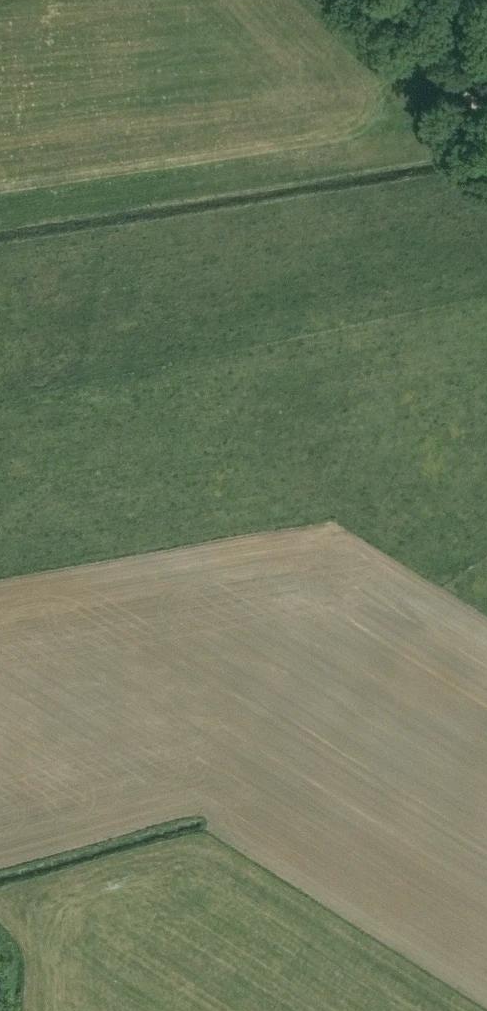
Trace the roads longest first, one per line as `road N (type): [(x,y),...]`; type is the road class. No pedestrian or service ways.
road 1 (track): [(382,0),(486,114)]

